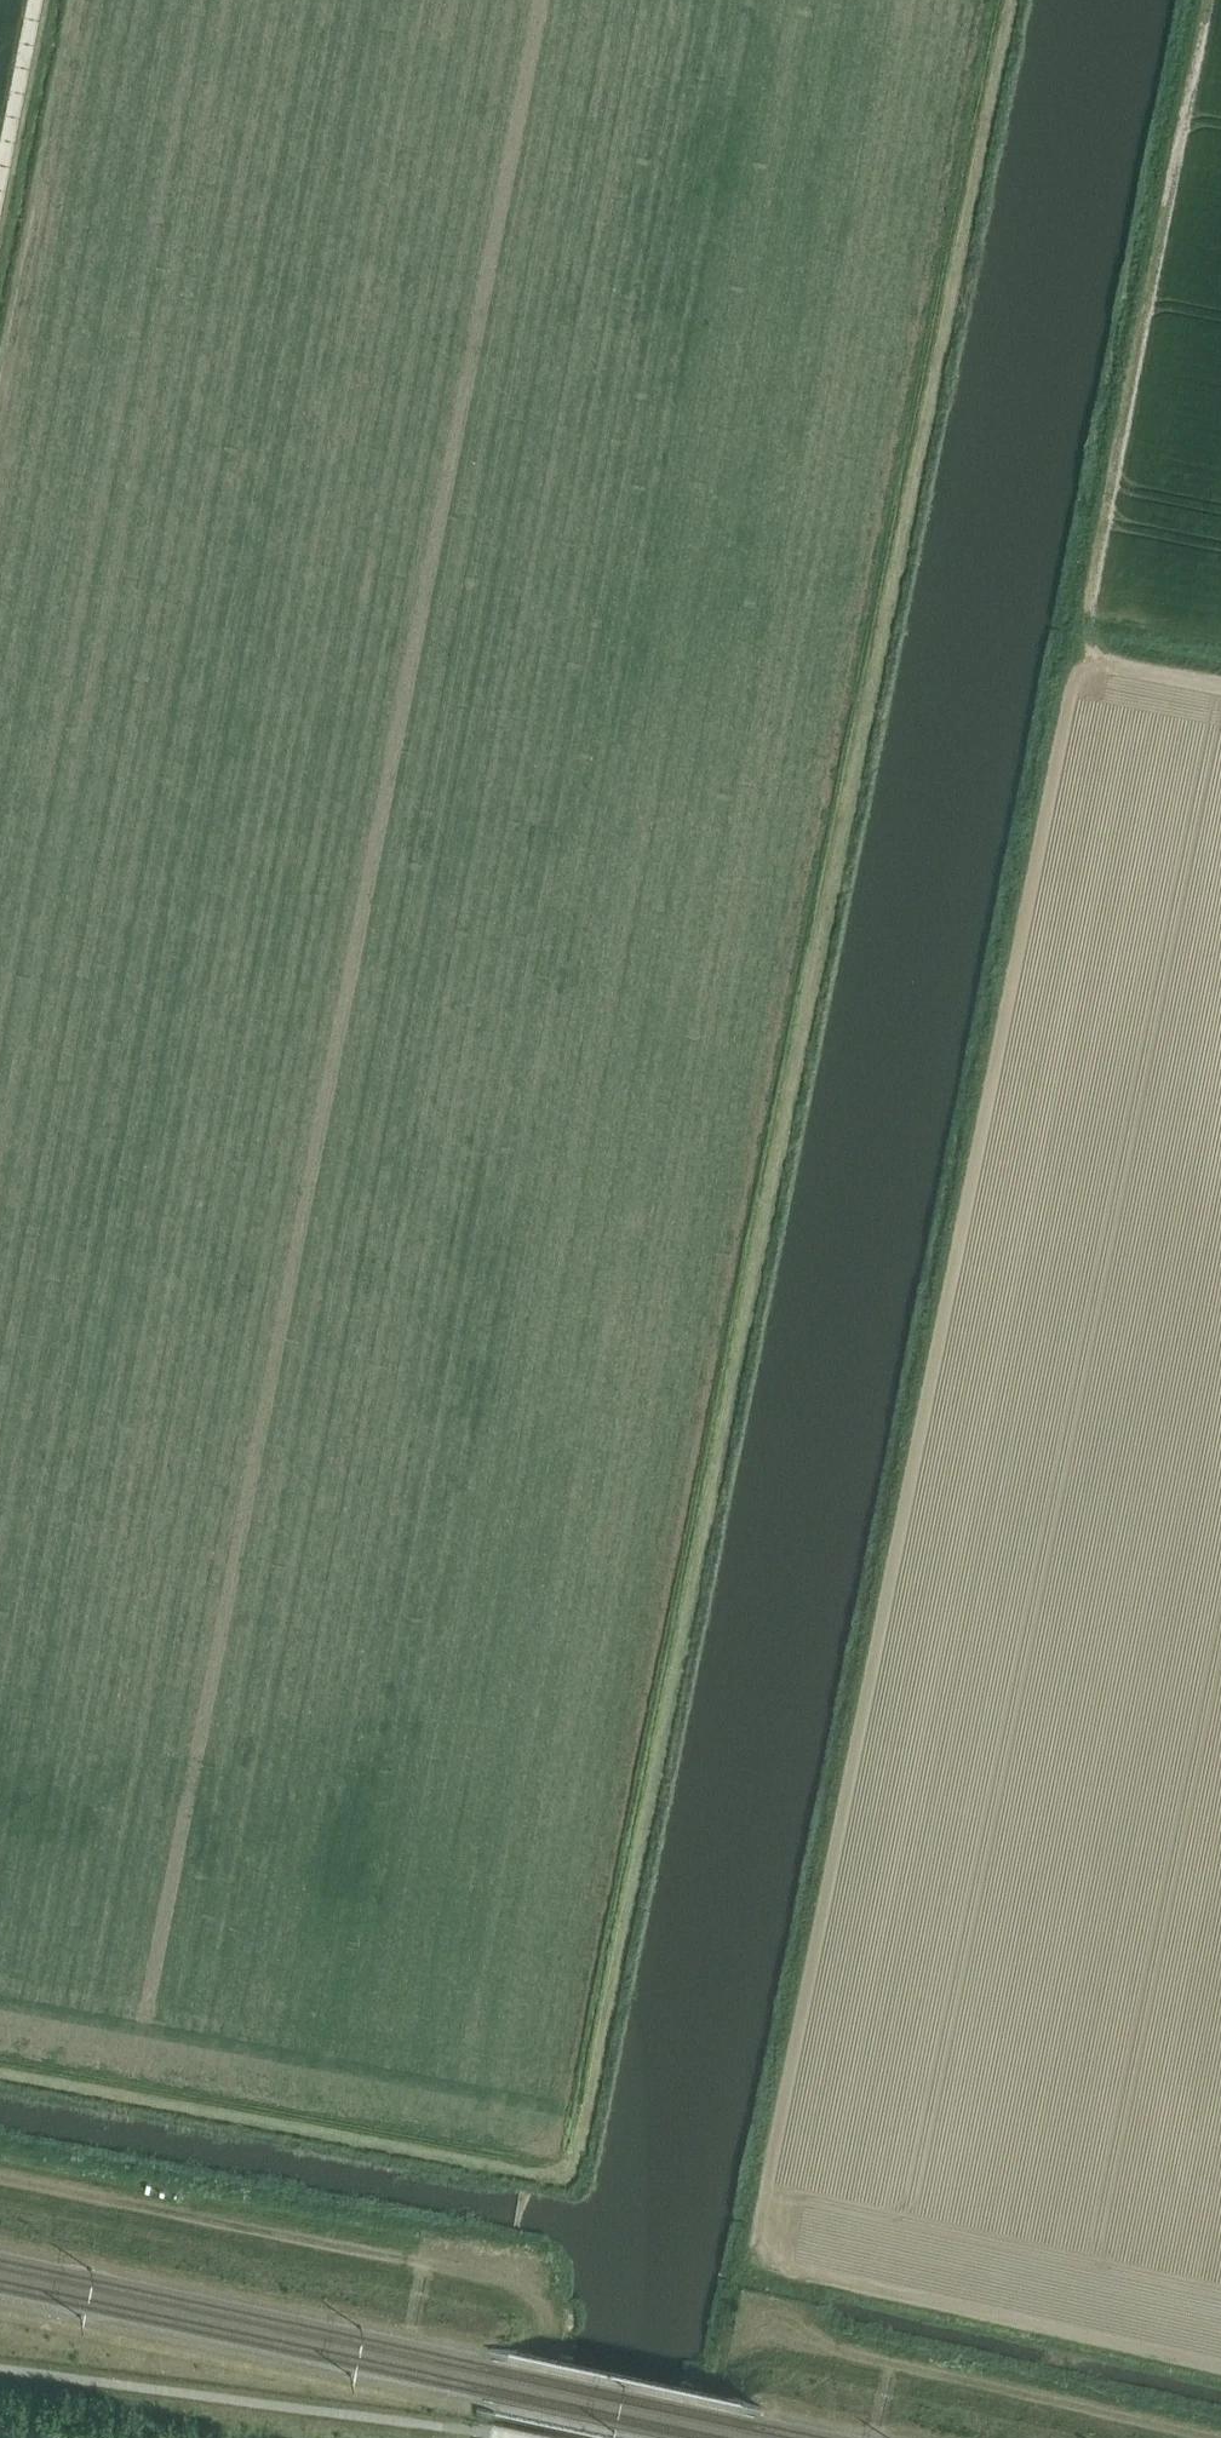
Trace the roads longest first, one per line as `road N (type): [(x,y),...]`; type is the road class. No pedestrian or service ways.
road 1 (track): [(1204,2437),(745,2332),(750,2300),(798,2310)]
road 2 (track): [(38,0),(0,192)]

